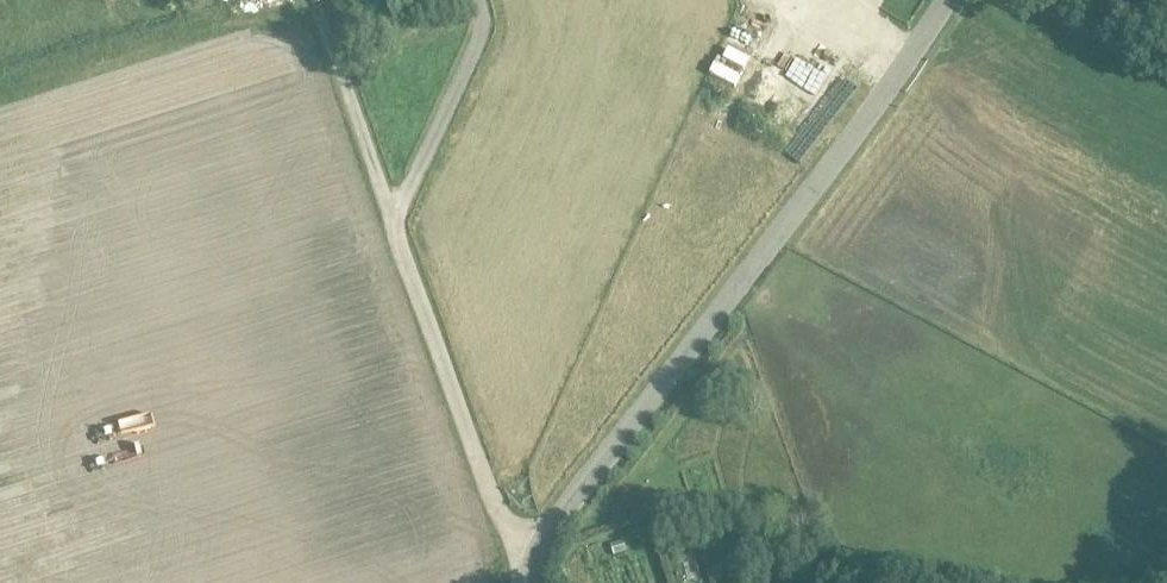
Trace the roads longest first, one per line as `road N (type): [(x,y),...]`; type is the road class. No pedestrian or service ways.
road 1 (unclassified): [(524,582),(544,533),(829,166),(943,0)]

